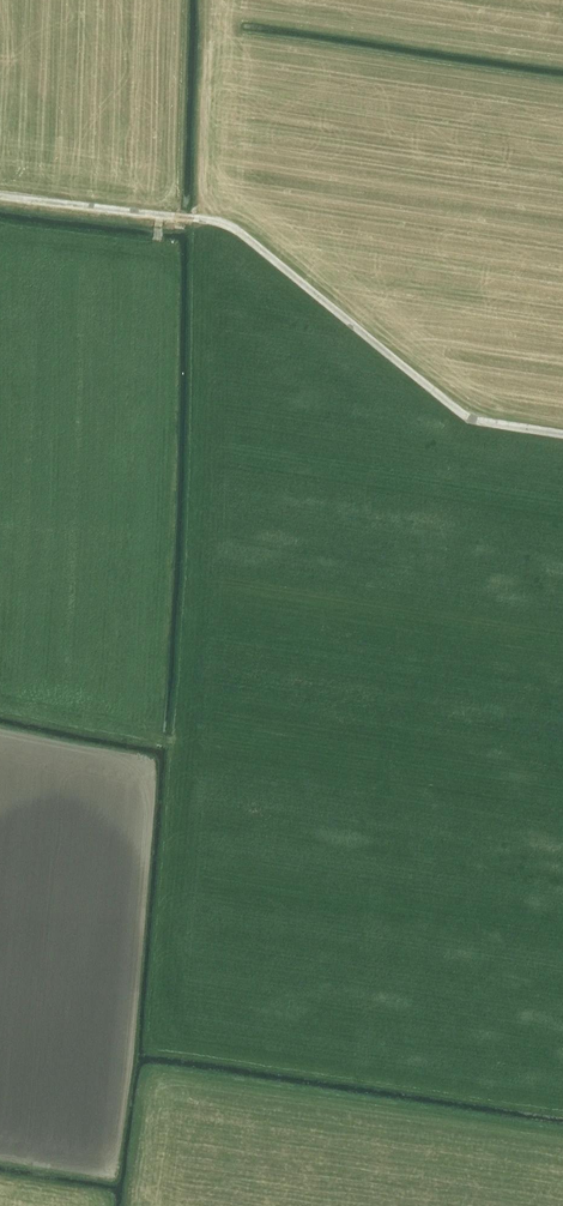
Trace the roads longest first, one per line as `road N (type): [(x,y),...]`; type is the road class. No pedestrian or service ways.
road 1 (track): [(0,196),(224,223),(460,412),(562,433)]

